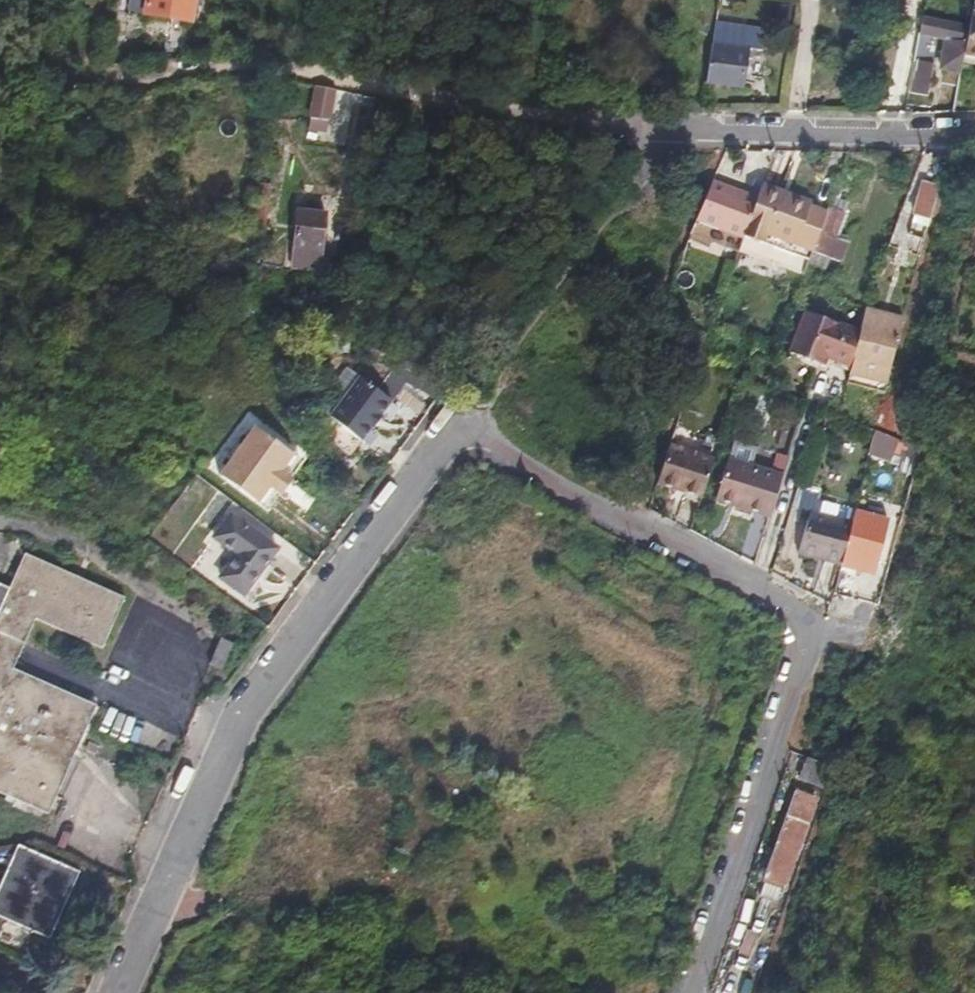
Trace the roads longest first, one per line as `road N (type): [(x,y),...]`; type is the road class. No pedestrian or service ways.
road 1 (residential): [(121,992),(266,676),(451,437),(804,625),(692,992)]
road 2 (residential): [(974,127),(657,132),(515,106)]

